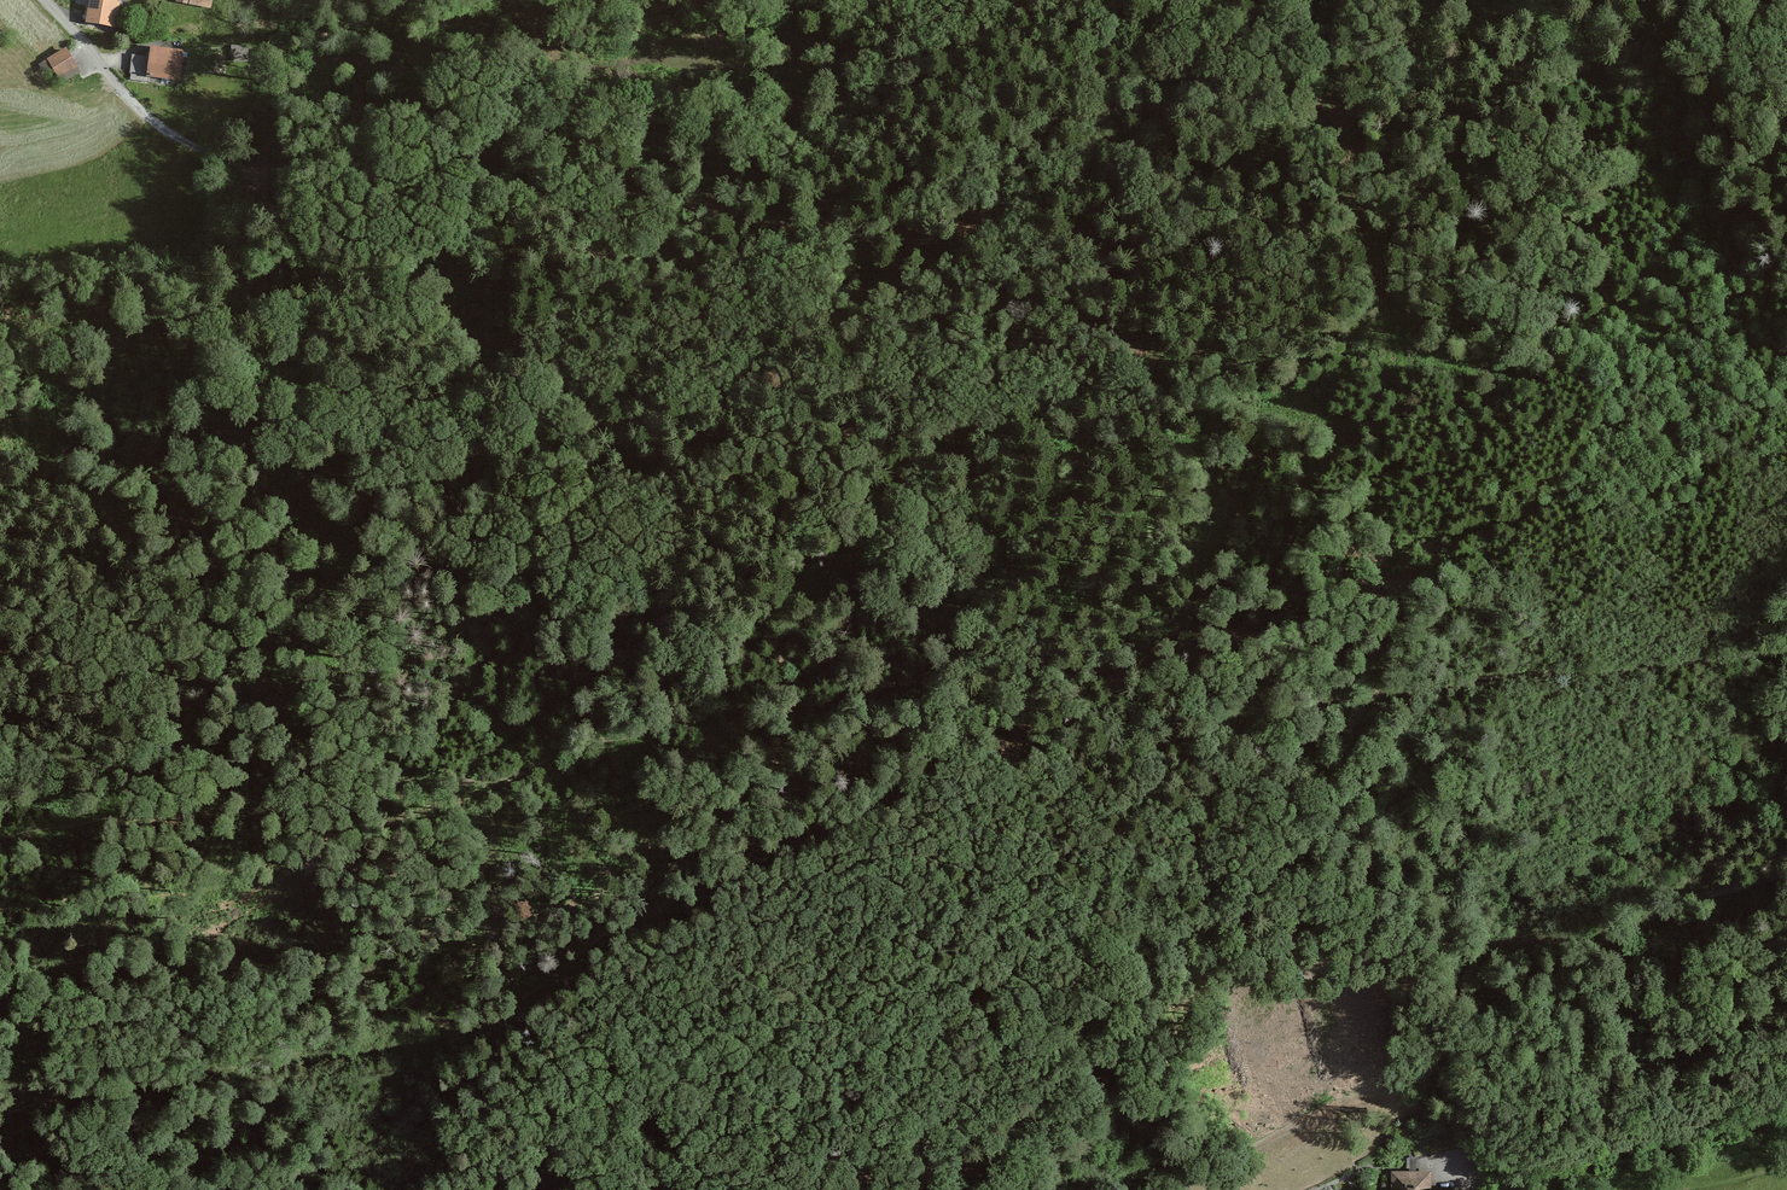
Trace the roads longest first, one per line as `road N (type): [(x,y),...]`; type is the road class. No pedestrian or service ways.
road 1 (track): [(0,1115),(74,1091),(305,1051),(423,1041),(469,1025),(537,992),(624,920),(890,797),(983,726),(1018,730),(1073,760),(1099,759),(1408,686),(1672,666),(1786,648)]
road 2 (track): [(1608,415),(1574,479),(1544,510),(1426,534),(1365,587),(1284,626),(1091,673),(940,671),(816,707),(707,712),(578,746),(497,784),(412,782),(233,811)]
road 3 (track): [(1786,875),(1547,940),(1170,991),(776,1189)]
road 4 (track): [(983,726),(973,672),(984,499),(973,472),(946,451),(909,433),(750,416),(600,426),(546,417),(356,363),(331,344),(290,287)]
road 5 (track): [(280,216),(382,166),(468,160),(788,225),(845,228),(1022,210)]
road 6 (track): [(110,77),(178,139),(262,172),(287,247),(290,287),(275,308),(237,327),(0,324)]
road 7 (track): [(701,63),(626,59),(517,80),(331,53),(306,57),(285,84),(262,172)]
road 8 (track): [(1385,420),(1509,409),(1644,412),(1759,377)]
road 9 (track): [(709,211),(943,123),(1032,122)]
road 10 (residential): [(1786,1106),(1494,1180)]
road 11 (track): [(497,784),(326,849),(255,900)]
road 12 (track): [(1228,0),(974,39)]

